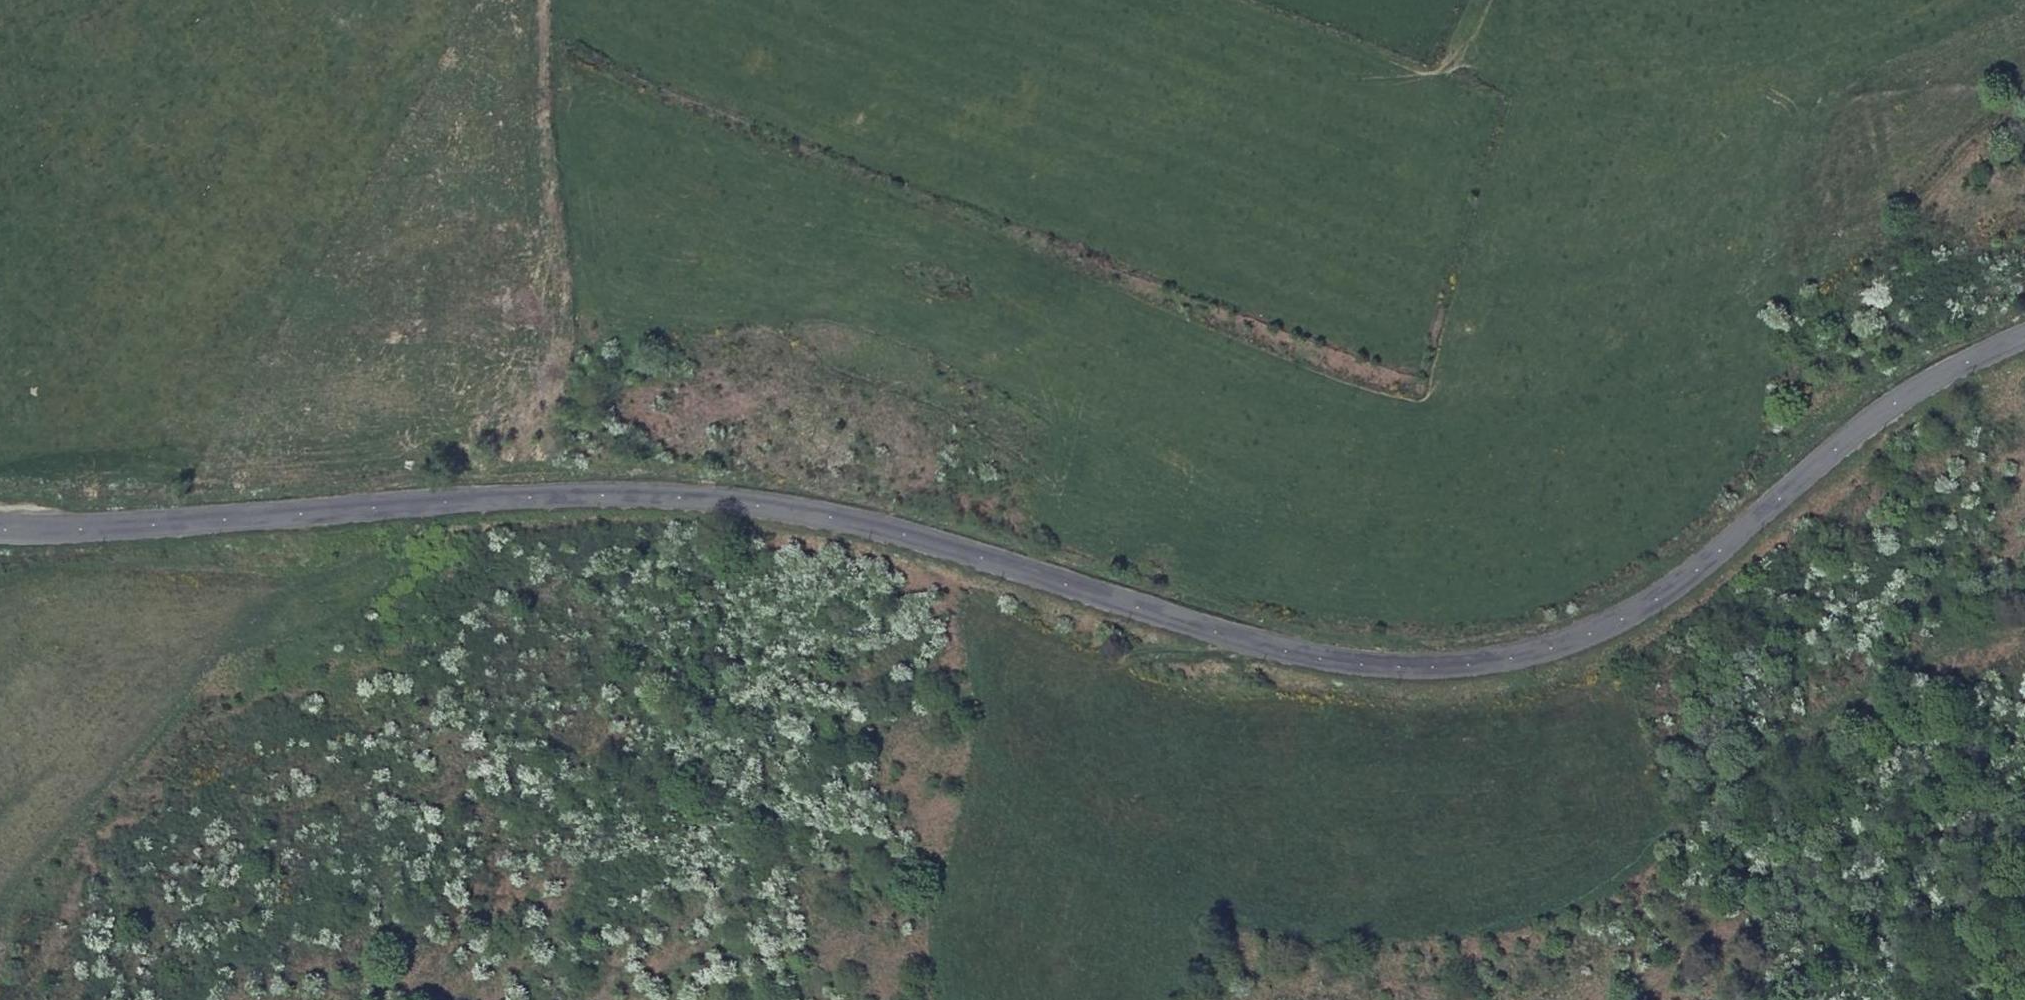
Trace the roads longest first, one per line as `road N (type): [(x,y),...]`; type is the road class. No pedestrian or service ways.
road 1 (tertiary): [(0,530),(543,496),(682,497),(831,517),(1320,658),(1405,668),(1488,663),(1568,645),(1658,597),(1866,421),(1929,381),(2024,337)]

